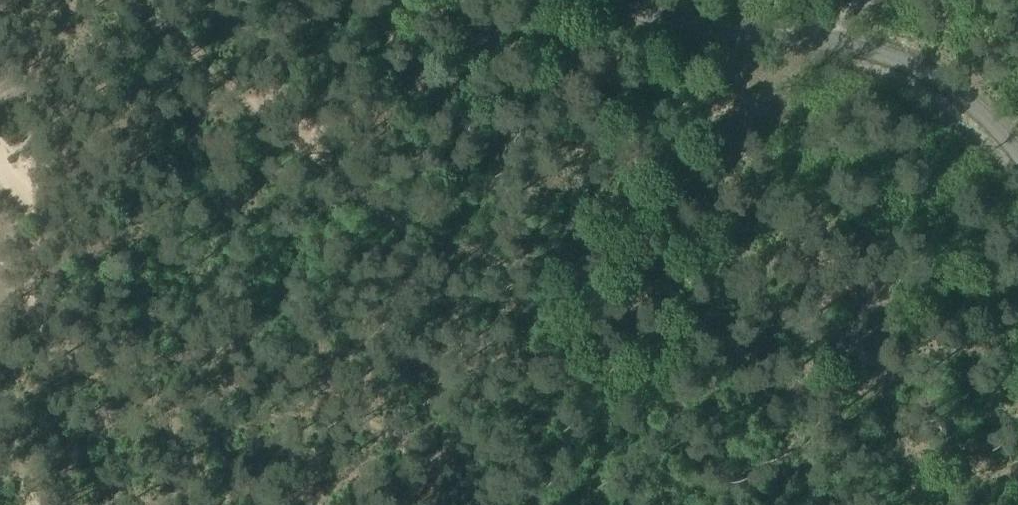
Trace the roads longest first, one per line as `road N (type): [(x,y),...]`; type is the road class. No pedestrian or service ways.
road 1 (unclassified): [(1017,154),(974,108),(917,67),(840,48),(679,27),(590,0)]

